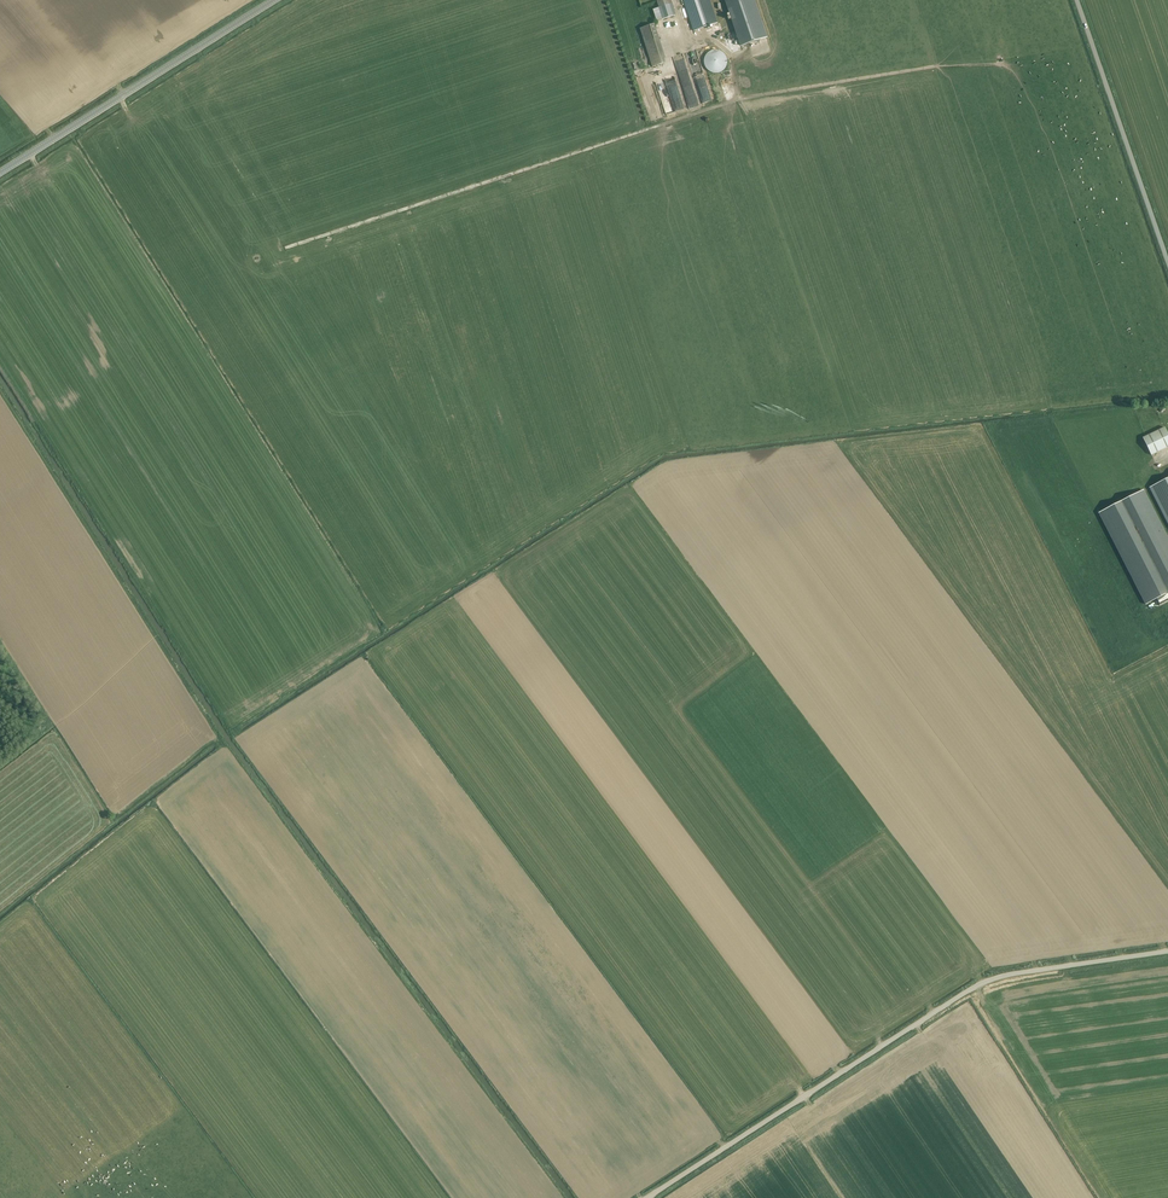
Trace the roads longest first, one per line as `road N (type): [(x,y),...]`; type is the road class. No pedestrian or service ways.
road 1 (unclassified): [(648,1197),(992,978),(1167,951)]
road 2 (tertiary): [(0,173),(275,0)]
road 3 (unclassified): [(1167,262),(1077,0)]

